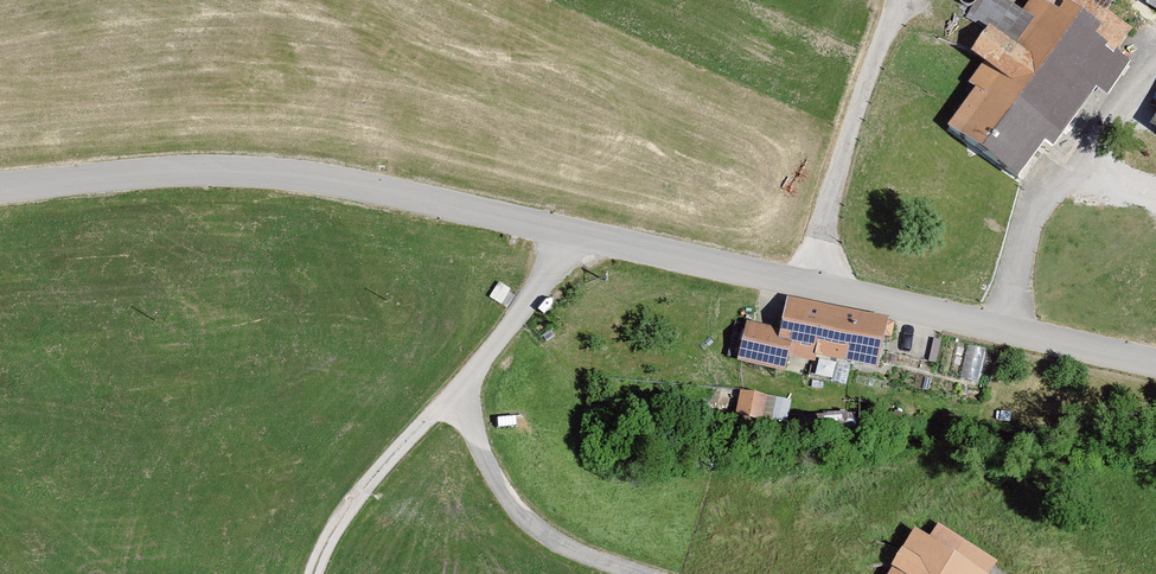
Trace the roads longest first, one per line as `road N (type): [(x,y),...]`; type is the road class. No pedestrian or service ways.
road 1 (unclassified): [(1155,364),(575,233)]
road 2 (unclassified): [(575,233),(281,172),(164,171),(0,188)]
road 3 (residential): [(575,233),(463,401),(485,458),(521,515),(561,544),(640,573)]
road 4 (track): [(314,573),(333,533),(400,446),(463,401)]

